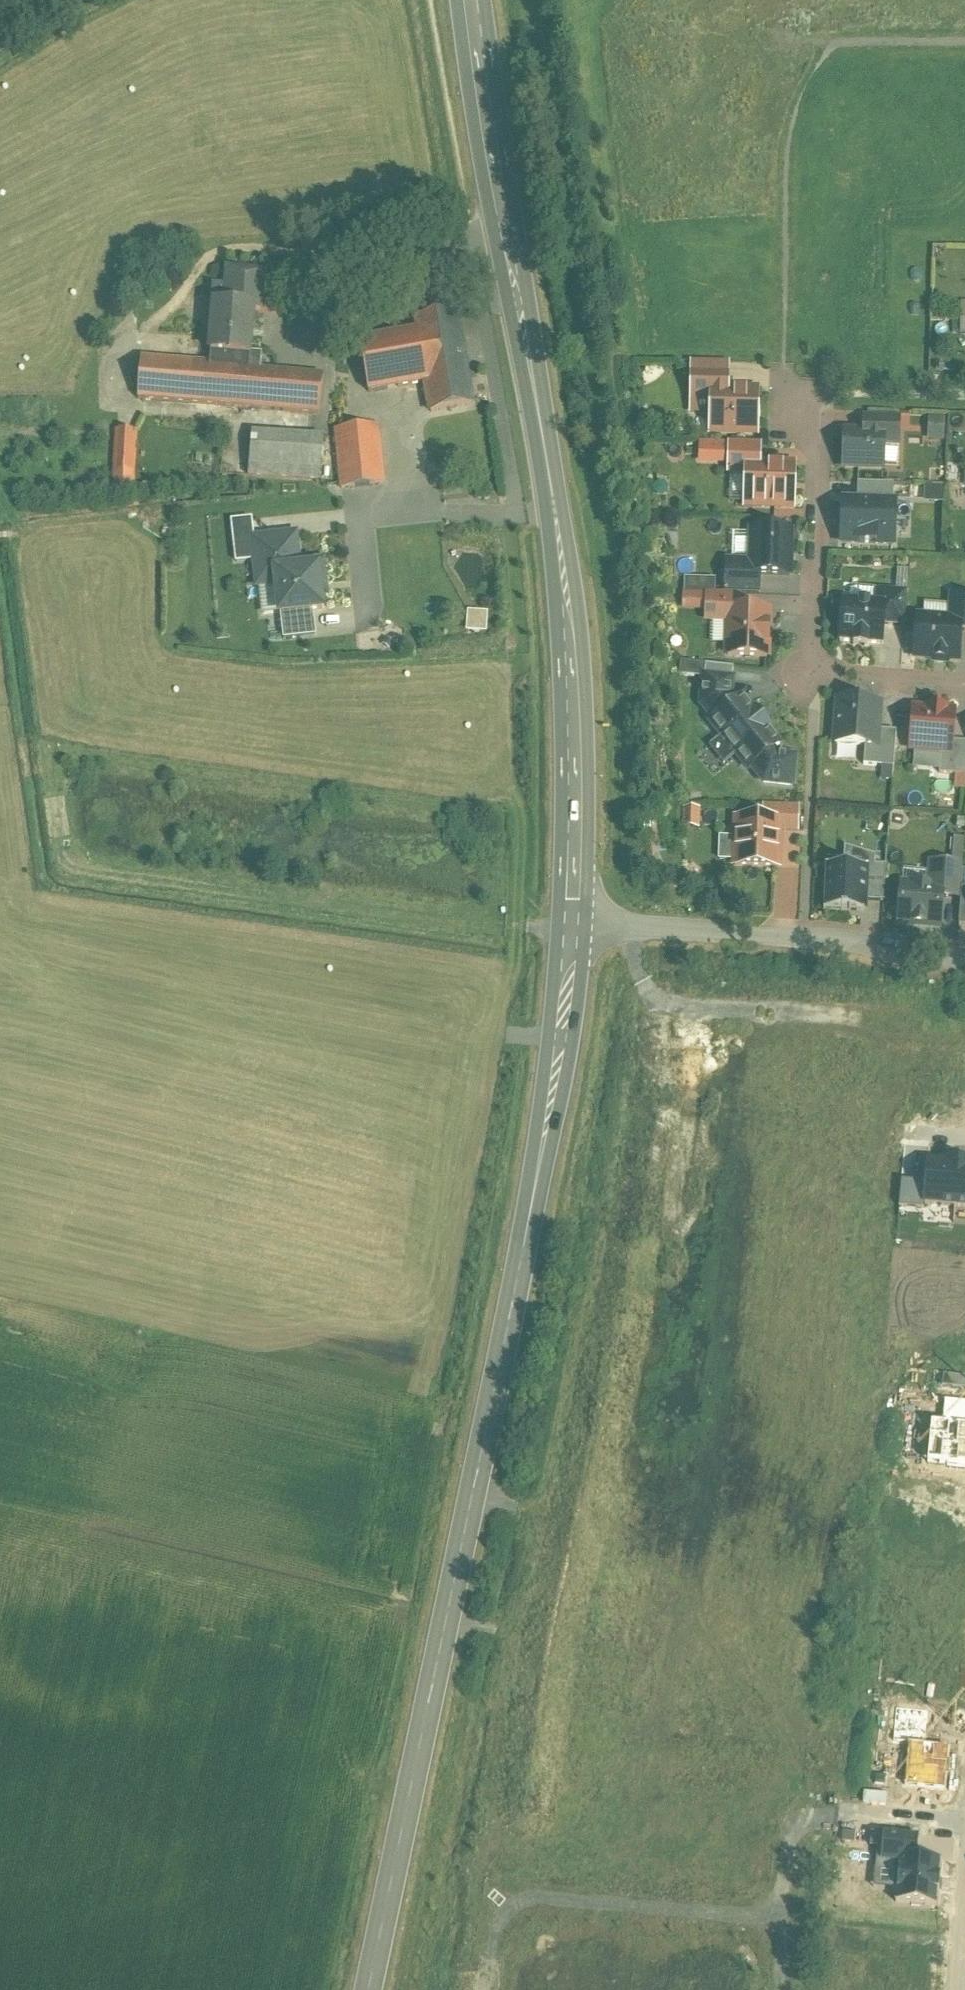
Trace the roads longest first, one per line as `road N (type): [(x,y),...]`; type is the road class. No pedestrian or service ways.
road 1 (primary): [(369,1989),(526,1246),(571,919)]
road 2 (primary): [(571,919),(571,627),(470,0)]
road 3 (residential): [(964,688),(842,679),(821,668),(819,409)]
road 4 (residential): [(571,919),(964,961)]
road 5 (residential): [(964,1826),(845,1813)]

